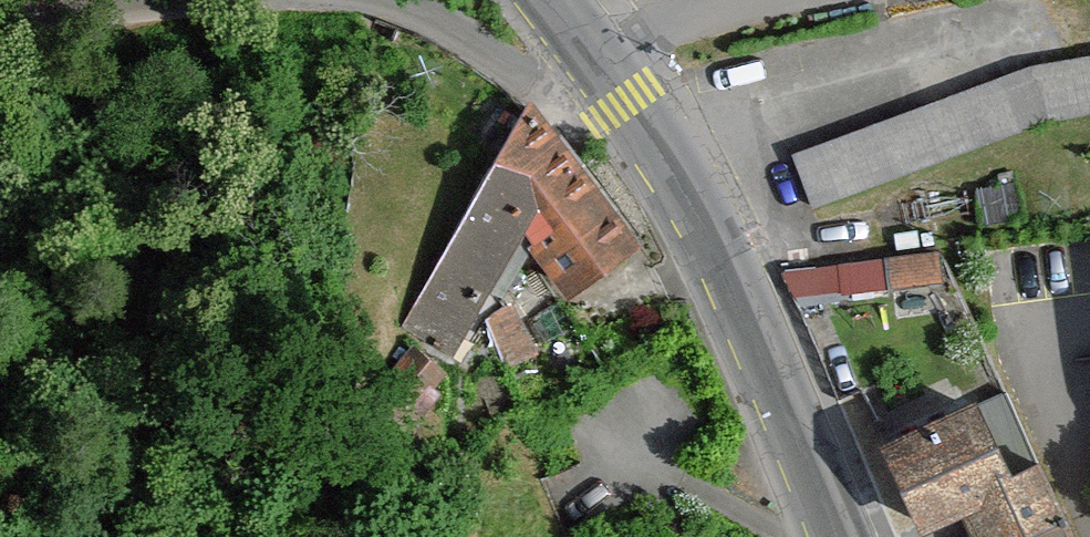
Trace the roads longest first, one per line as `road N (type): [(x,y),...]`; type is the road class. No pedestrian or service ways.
road 1 (tertiary): [(846,536),(740,278),(600,49)]
road 2 (residential): [(386,0),(520,73),(600,49)]
road 3 (residential): [(0,34),(208,0)]

